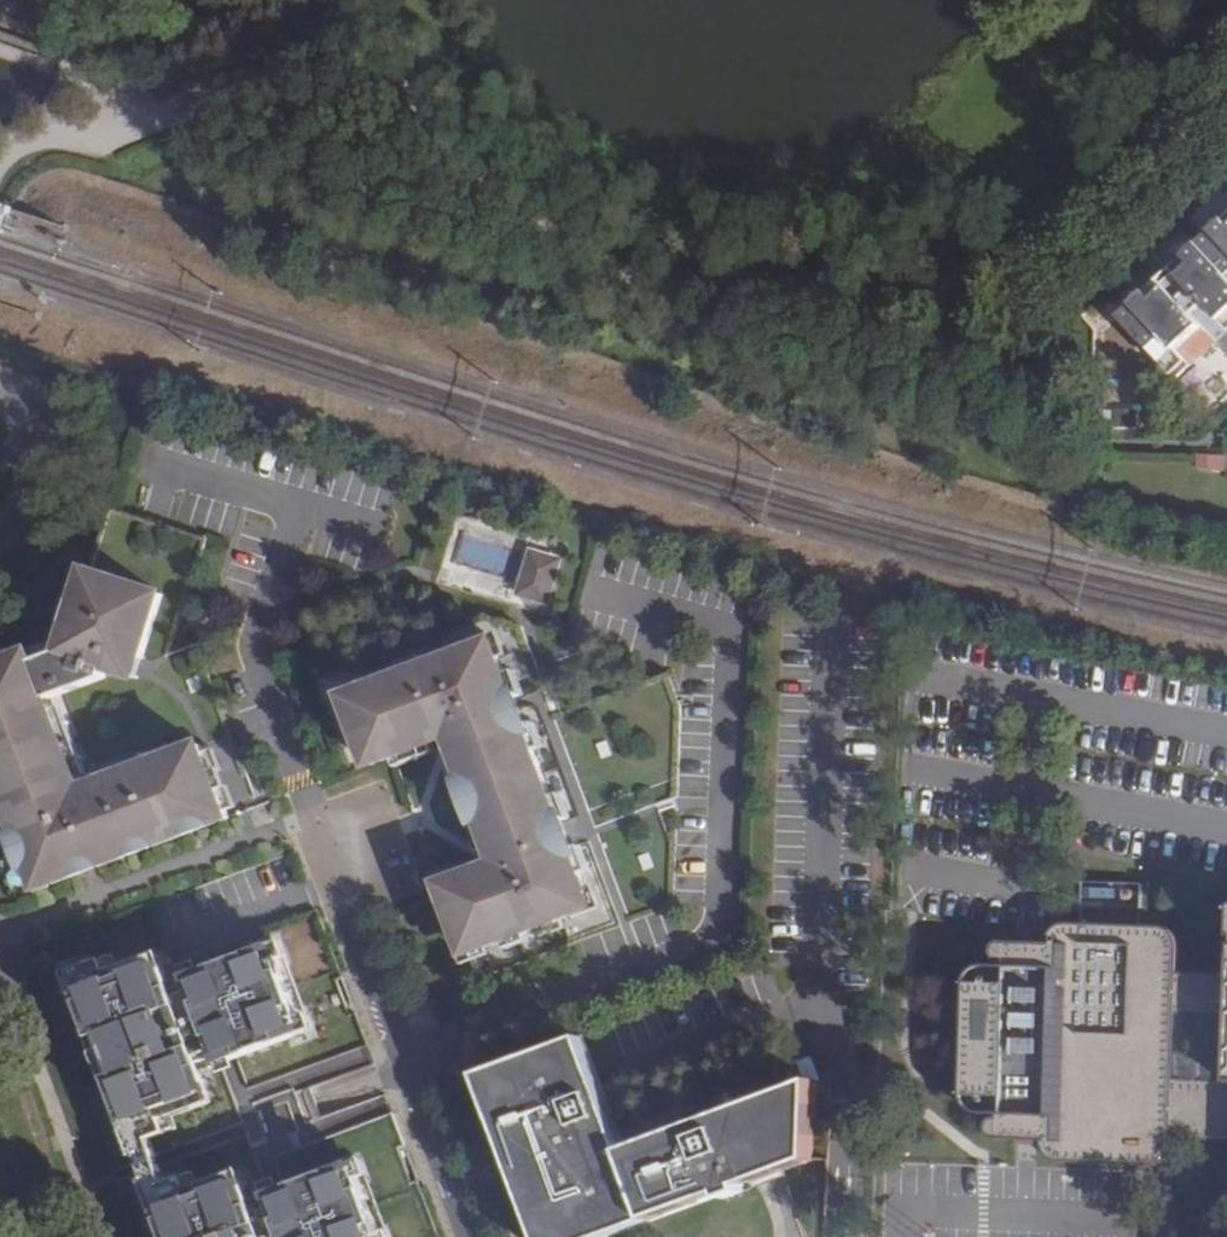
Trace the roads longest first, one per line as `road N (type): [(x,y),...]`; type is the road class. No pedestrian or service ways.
road 1 (residential): [(472,1236),(340,885)]

